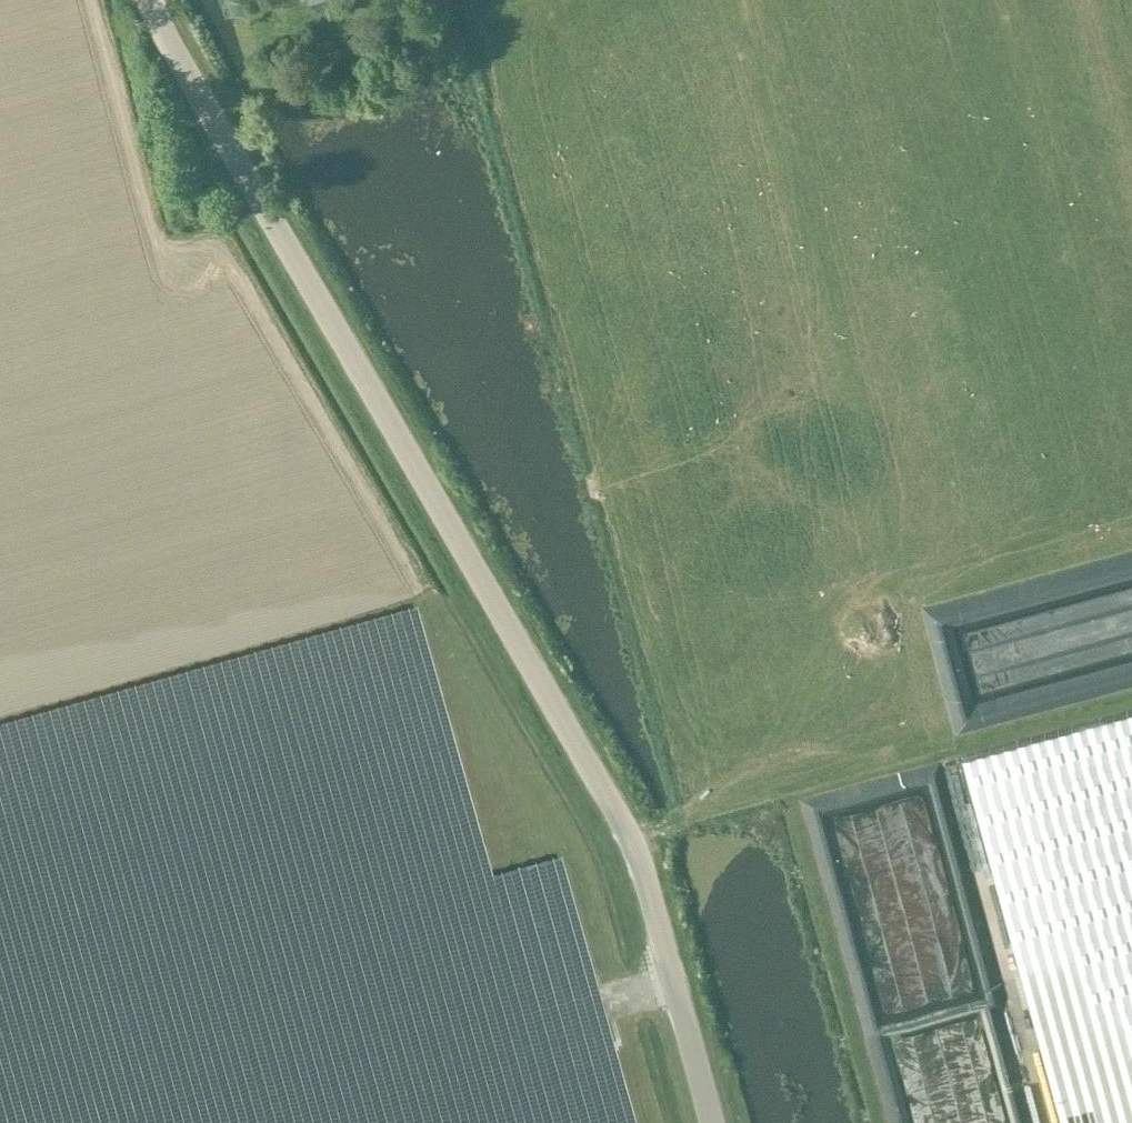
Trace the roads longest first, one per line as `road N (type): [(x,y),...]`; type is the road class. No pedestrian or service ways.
road 1 (unclassified): [(712,1122),(624,825),(148,0)]

